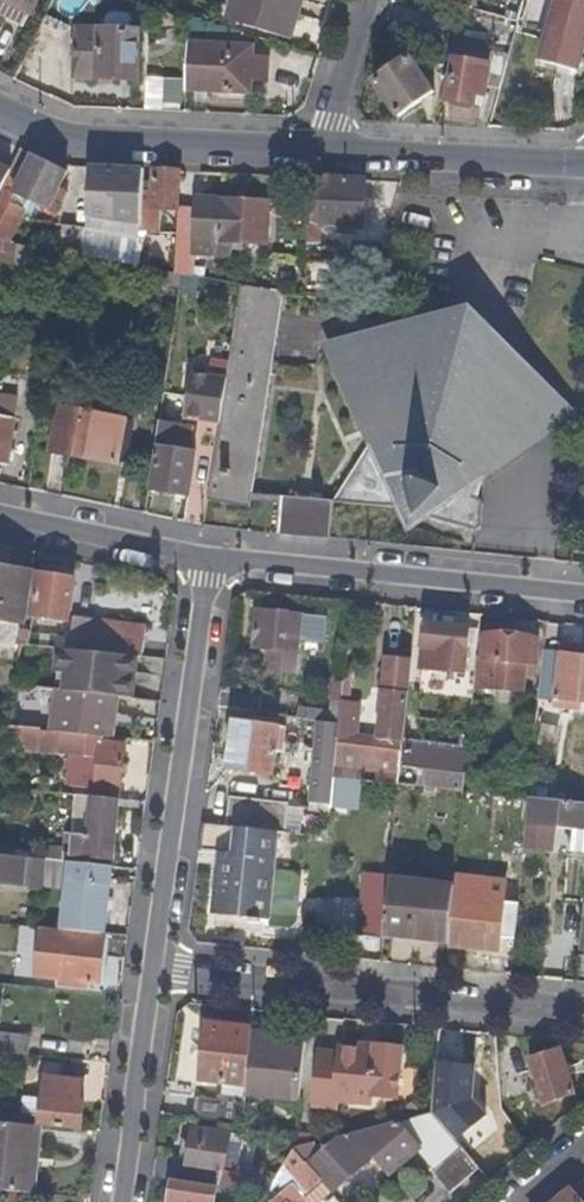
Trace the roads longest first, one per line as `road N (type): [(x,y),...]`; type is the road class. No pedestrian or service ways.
road 1 (residential): [(154,969),(583,1018)]
road 2 (residential): [(209,562),(154,969)]
road 3 (residential): [(583,595),(209,562)]
road 4 (residential): [(318,156),(40,138),(0,117)]
road 5 (residential): [(583,169),(318,156)]
road 6 (residential): [(154,969),(122,1201)]
road 7 (residential): [(209,562),(0,511)]
road 8 (residential): [(318,156),(364,0)]

